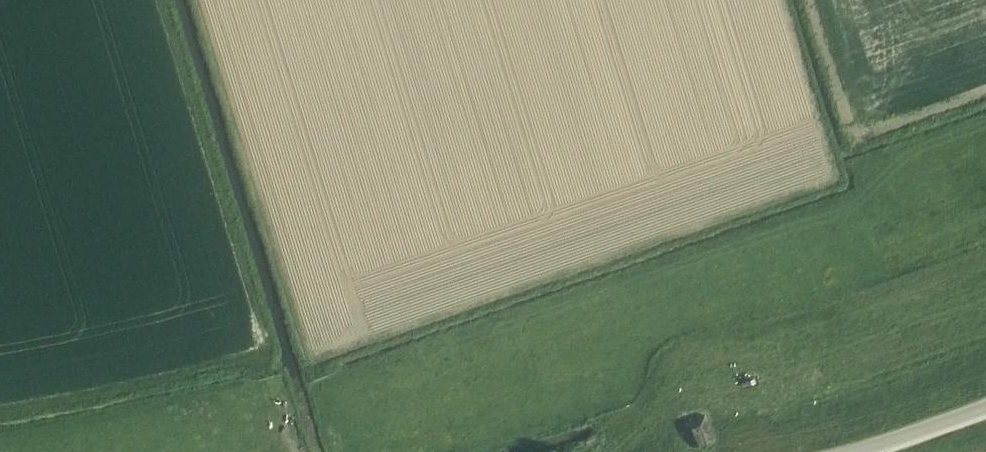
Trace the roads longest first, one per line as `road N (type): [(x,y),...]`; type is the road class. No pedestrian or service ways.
road 1 (unclassified): [(854,451),(985,408)]

